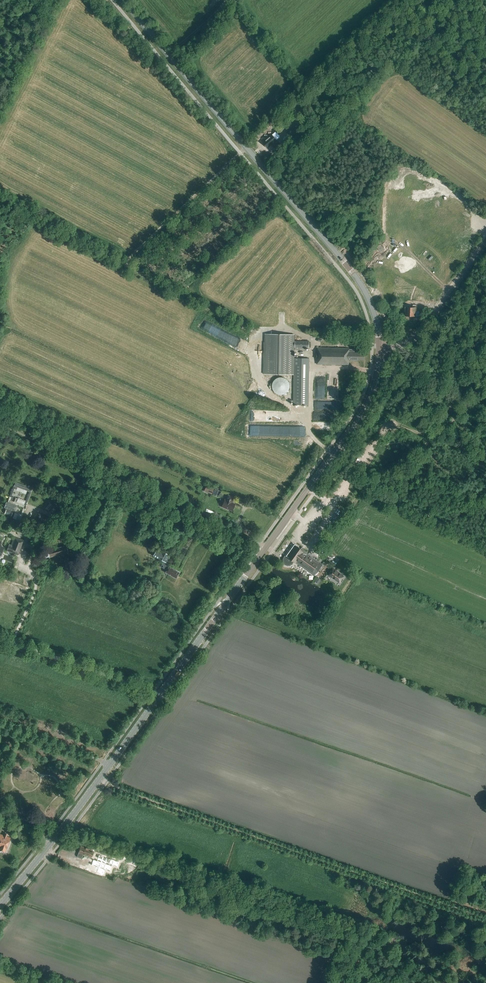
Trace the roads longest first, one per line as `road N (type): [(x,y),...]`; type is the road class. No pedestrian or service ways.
road 1 (secondary): [(2,903),(266,547)]
road 2 (tertiary): [(379,347),(372,308),(341,257),(124,0)]
road 3 (secondary): [(266,547),(363,412),(379,347)]
road 4 (track): [(231,538),(102,486),(63,519)]
road 5 (track): [(13,643),(166,700)]
road 6 (secondary): [(379,347),(420,330),(485,241)]

